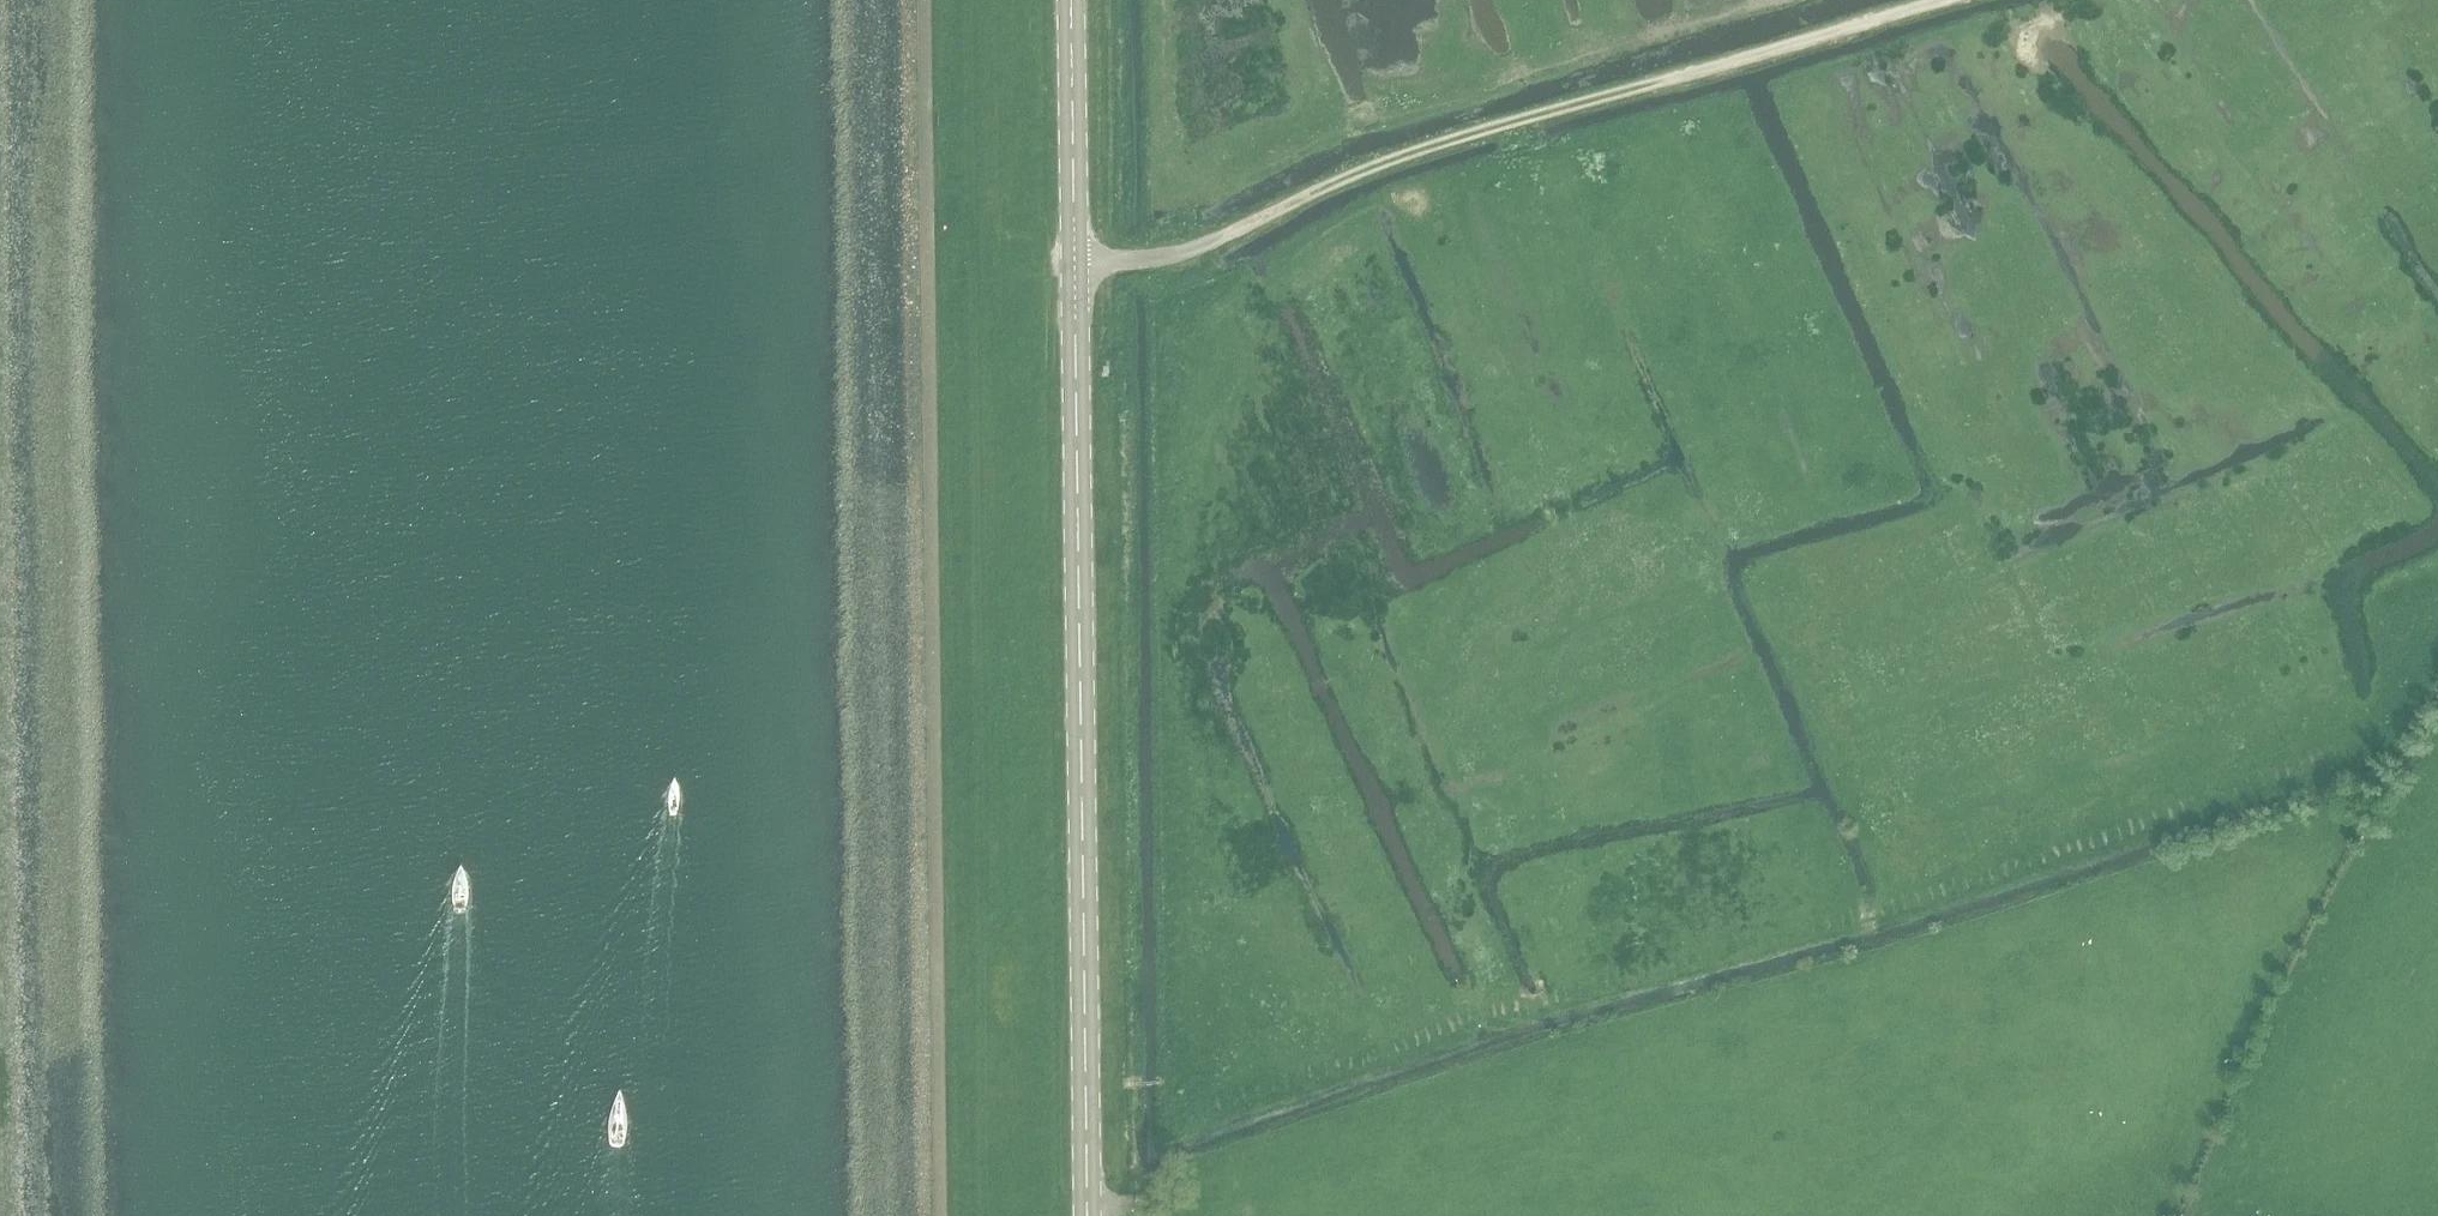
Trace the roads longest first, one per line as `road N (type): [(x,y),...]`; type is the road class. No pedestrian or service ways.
road 1 (tertiary): [(1092,1215),(1081,273)]
road 2 (unclassified): [(1081,273),(1191,253),(1421,150),(1948,0)]
road 3 (tertiary): [(1081,273),(1076,0)]

